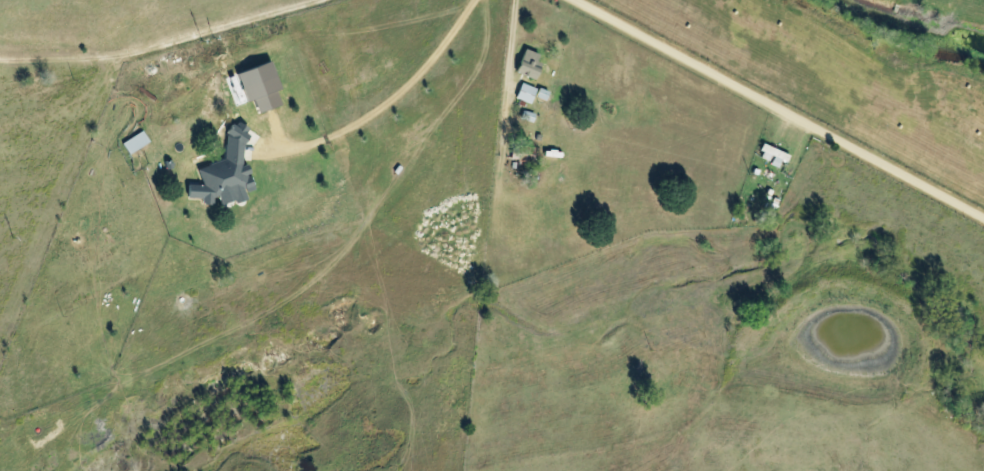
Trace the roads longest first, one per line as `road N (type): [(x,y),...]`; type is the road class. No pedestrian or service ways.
road 1 (residential): [(983,217),(578,0)]
road 2 (residential): [(0,58),(149,46),(328,0)]

